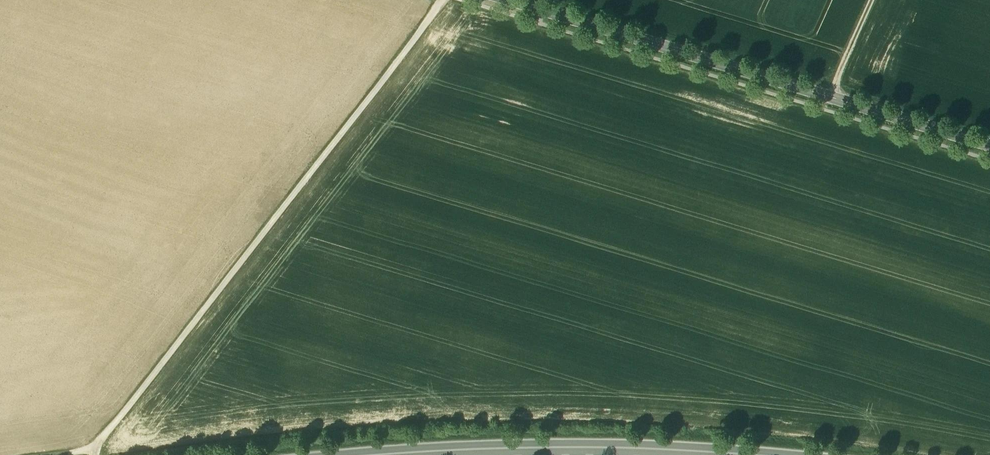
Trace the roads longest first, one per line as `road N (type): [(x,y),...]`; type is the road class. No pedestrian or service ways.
road 1 (track): [(441,0),(94,454)]
road 2 (tertiary): [(509,0),(989,145)]
road 3 (primary): [(713,454),(402,454)]

